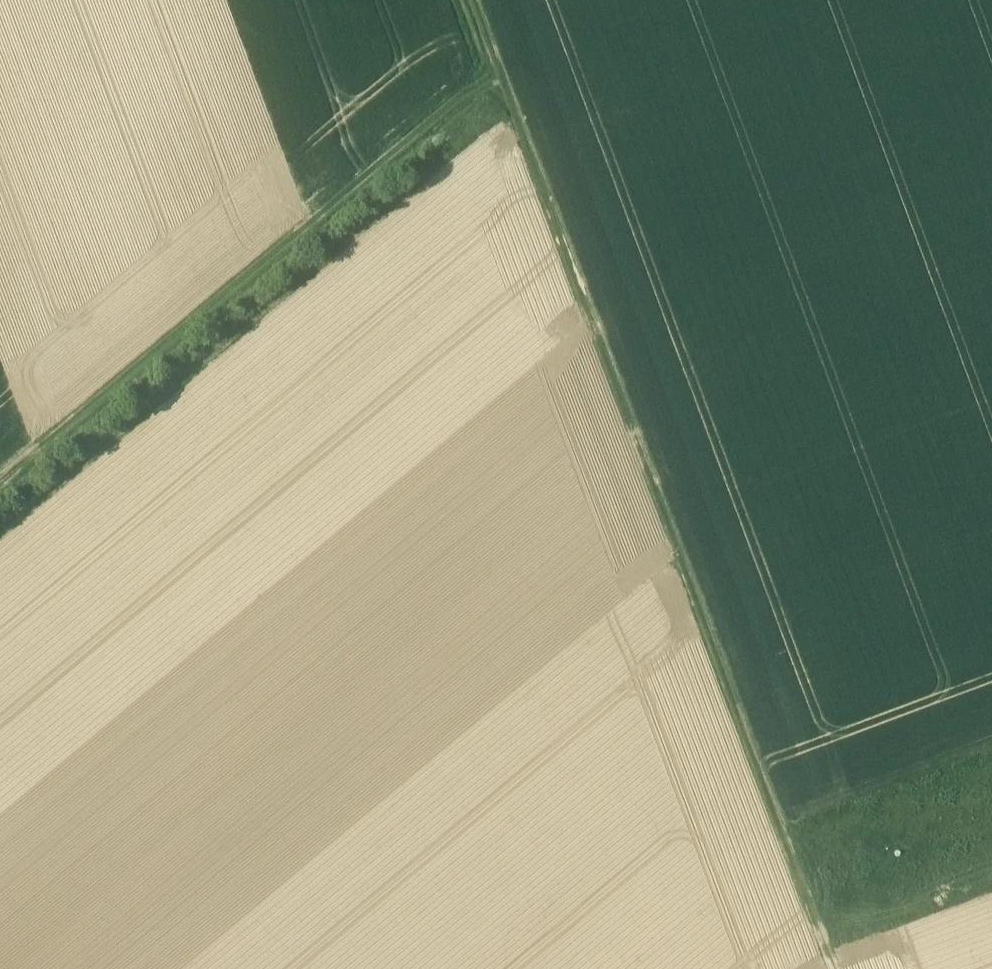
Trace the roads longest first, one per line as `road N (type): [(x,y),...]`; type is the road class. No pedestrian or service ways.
road 1 (track): [(497,69),(832,968)]
road 2 (track): [(497,69),(0,486)]

